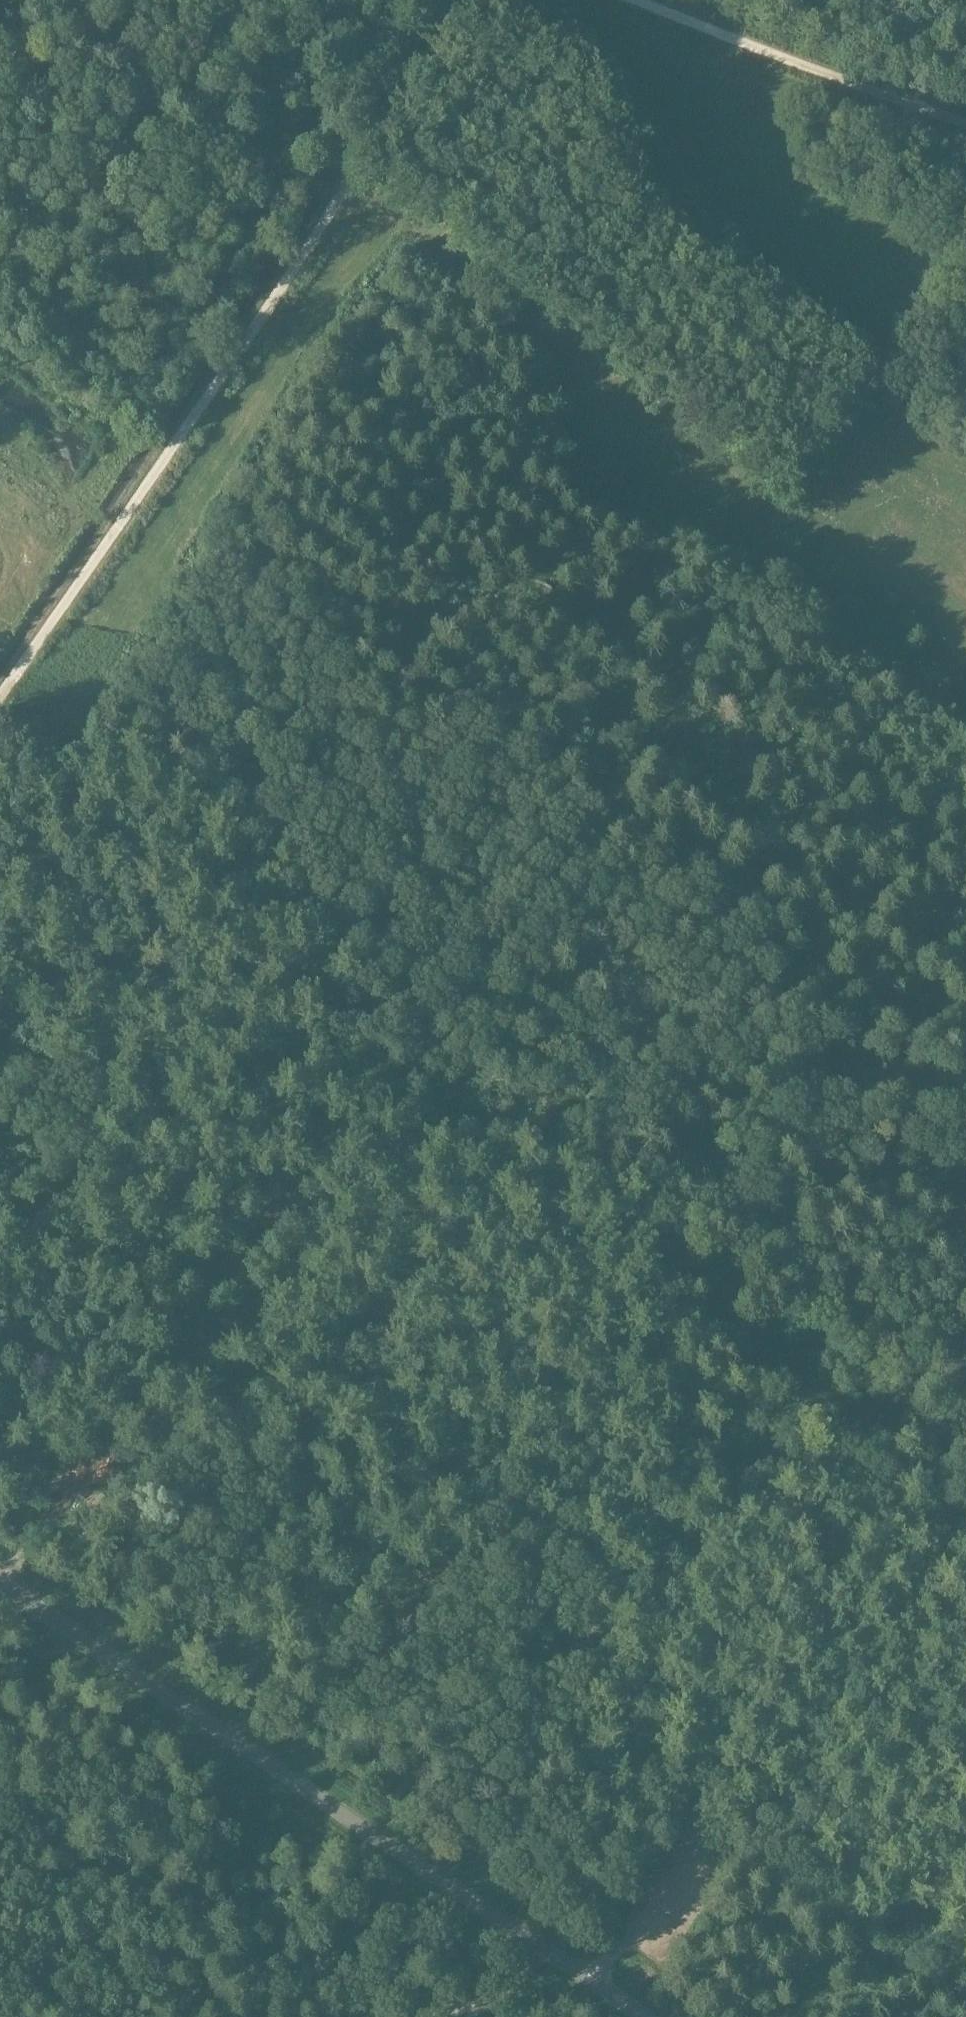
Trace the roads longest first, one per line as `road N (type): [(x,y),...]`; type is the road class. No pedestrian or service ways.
road 1 (track): [(0,1584),(606,816),(749,588),(767,538),(833,472),(965,206)]
road 2 (track): [(0,1373),(123,1427),(331,1405),(476,1502),(597,1568),(635,1604),(667,1808),(965,2015)]
road 3 (track): [(0,698),(474,0)]
road 4 (unclassified): [(642,2016),(0,1584)]
road 5 (track): [(528,1971),(583,1915),(614,1824),(704,1704),(787,1527),(809,1497),(825,1489),(920,1485),(965,1427)]
road 6 (track): [(0,1900),(86,1882),(163,1887),(318,1983),(440,2012)]
road 7 (track): [(631,0),(965,123)]
road 8 (track): [(44,0),(340,197)]
road 9 (track): [(965,646),(877,577),(809,569),(754,577)]

